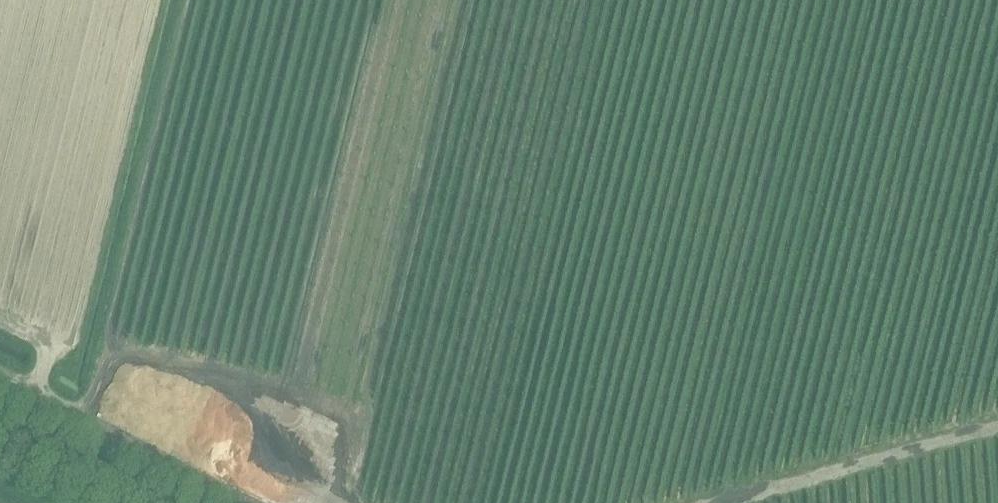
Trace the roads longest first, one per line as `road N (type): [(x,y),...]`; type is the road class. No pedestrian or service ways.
road 1 (track): [(997,422),(718,502)]
road 2 (track): [(100,390),(88,410),(74,410),(0,371)]

